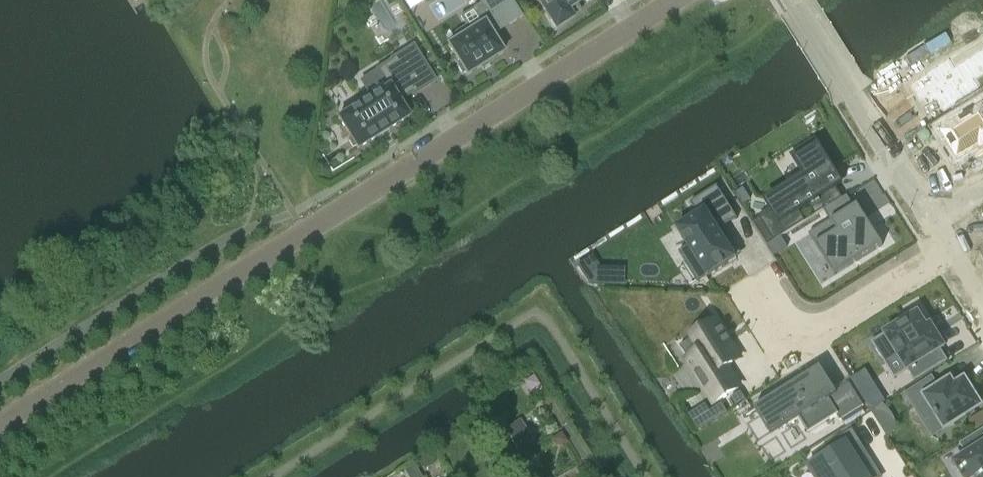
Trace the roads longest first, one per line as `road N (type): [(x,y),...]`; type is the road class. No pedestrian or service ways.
road 1 (residential): [(0,422),(674,0)]
road 2 (residential): [(925,214),(791,0)]
road 3 (residential): [(756,286),(794,338),(946,246)]

